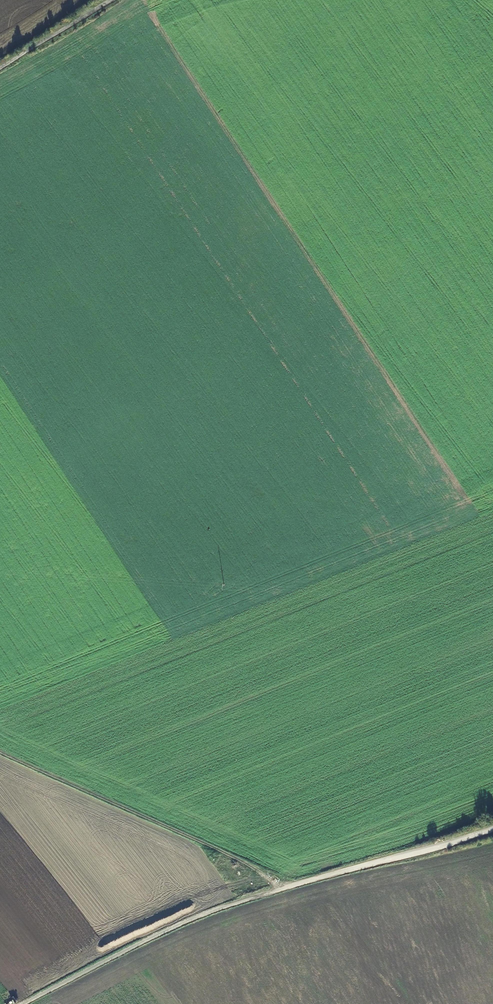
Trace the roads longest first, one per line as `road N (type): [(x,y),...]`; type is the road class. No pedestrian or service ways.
road 1 (track): [(492,829),(210,912),(23,1003)]
road 2 (track): [(0,752),(287,888)]
road 3 (track): [(111,0),(0,67)]

